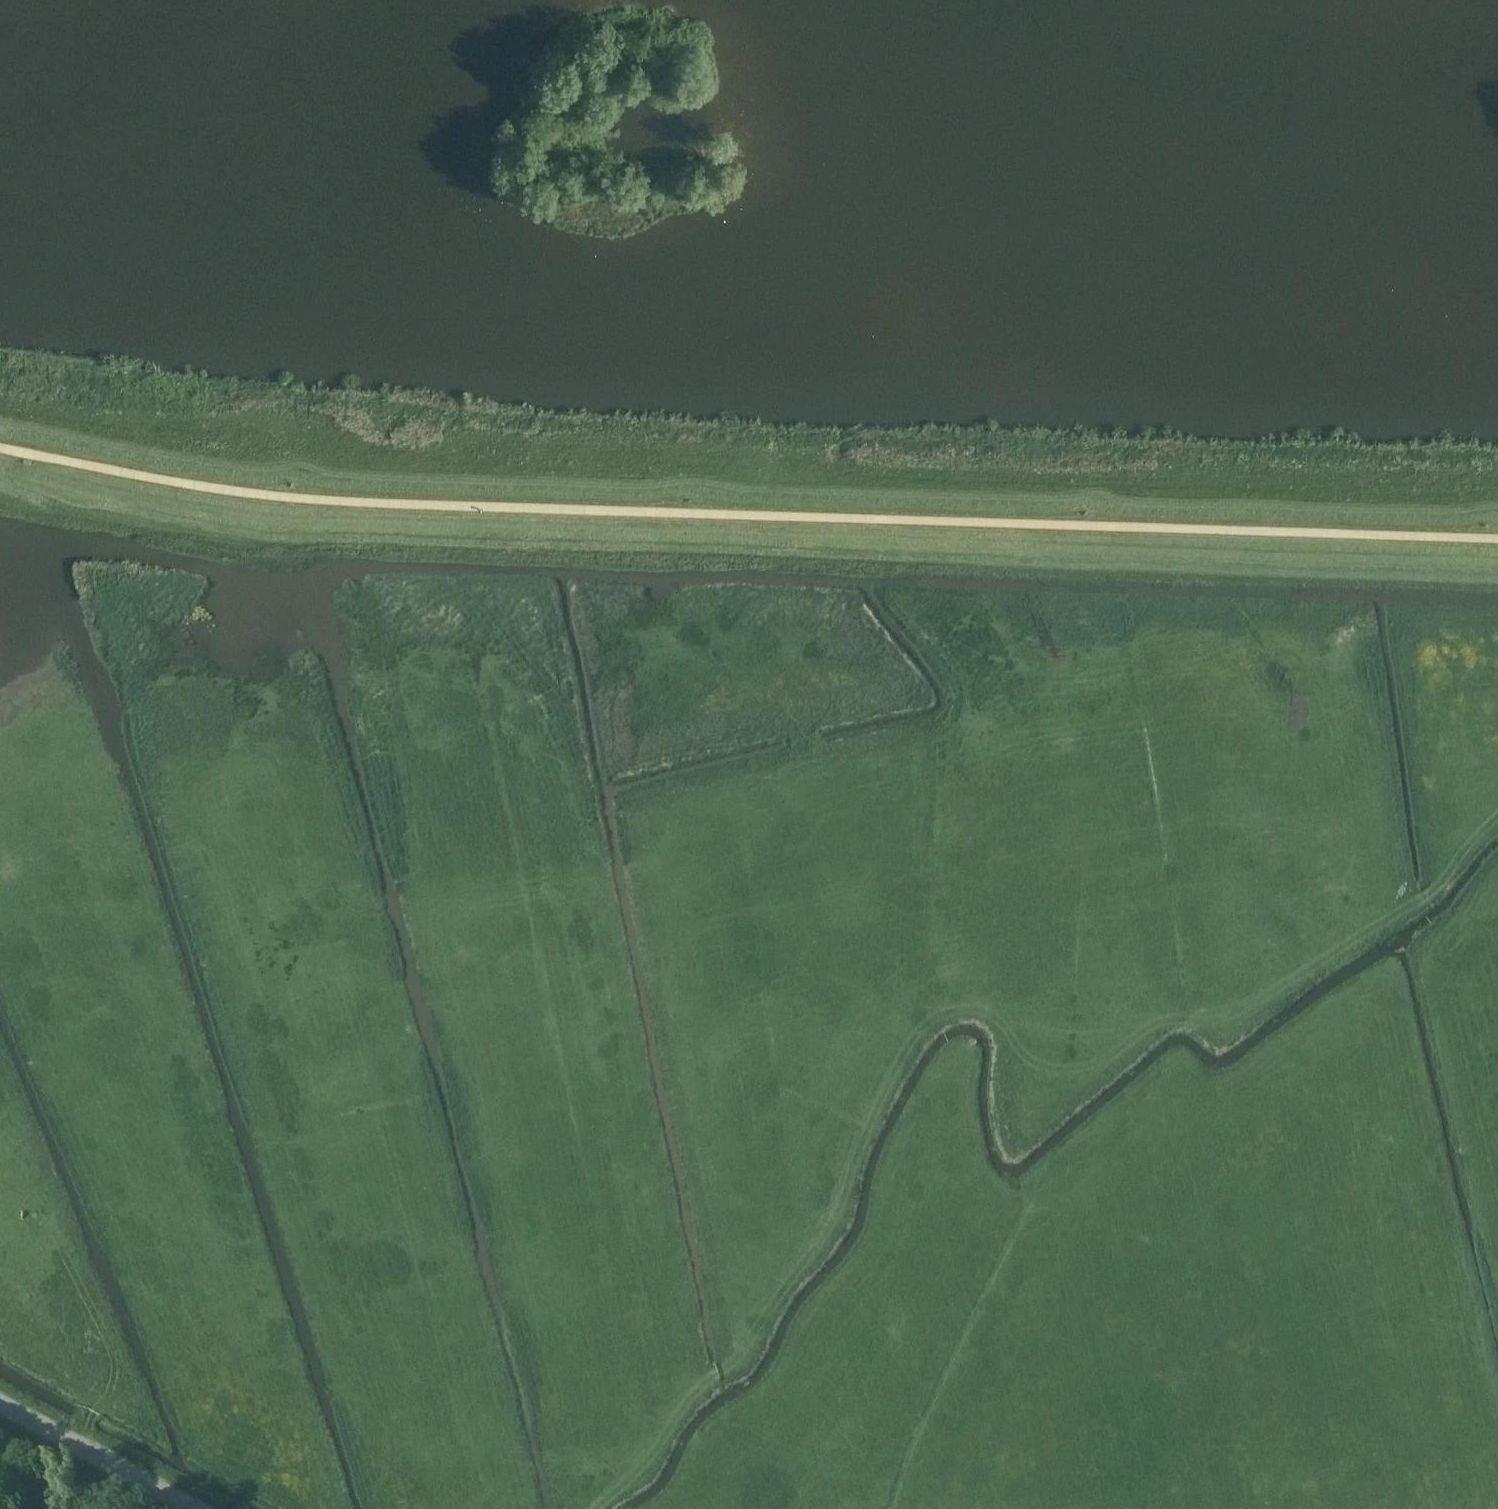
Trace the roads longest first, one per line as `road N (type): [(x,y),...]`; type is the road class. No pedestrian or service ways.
road 1 (unclassified): [(0,1409),(190,1508)]

